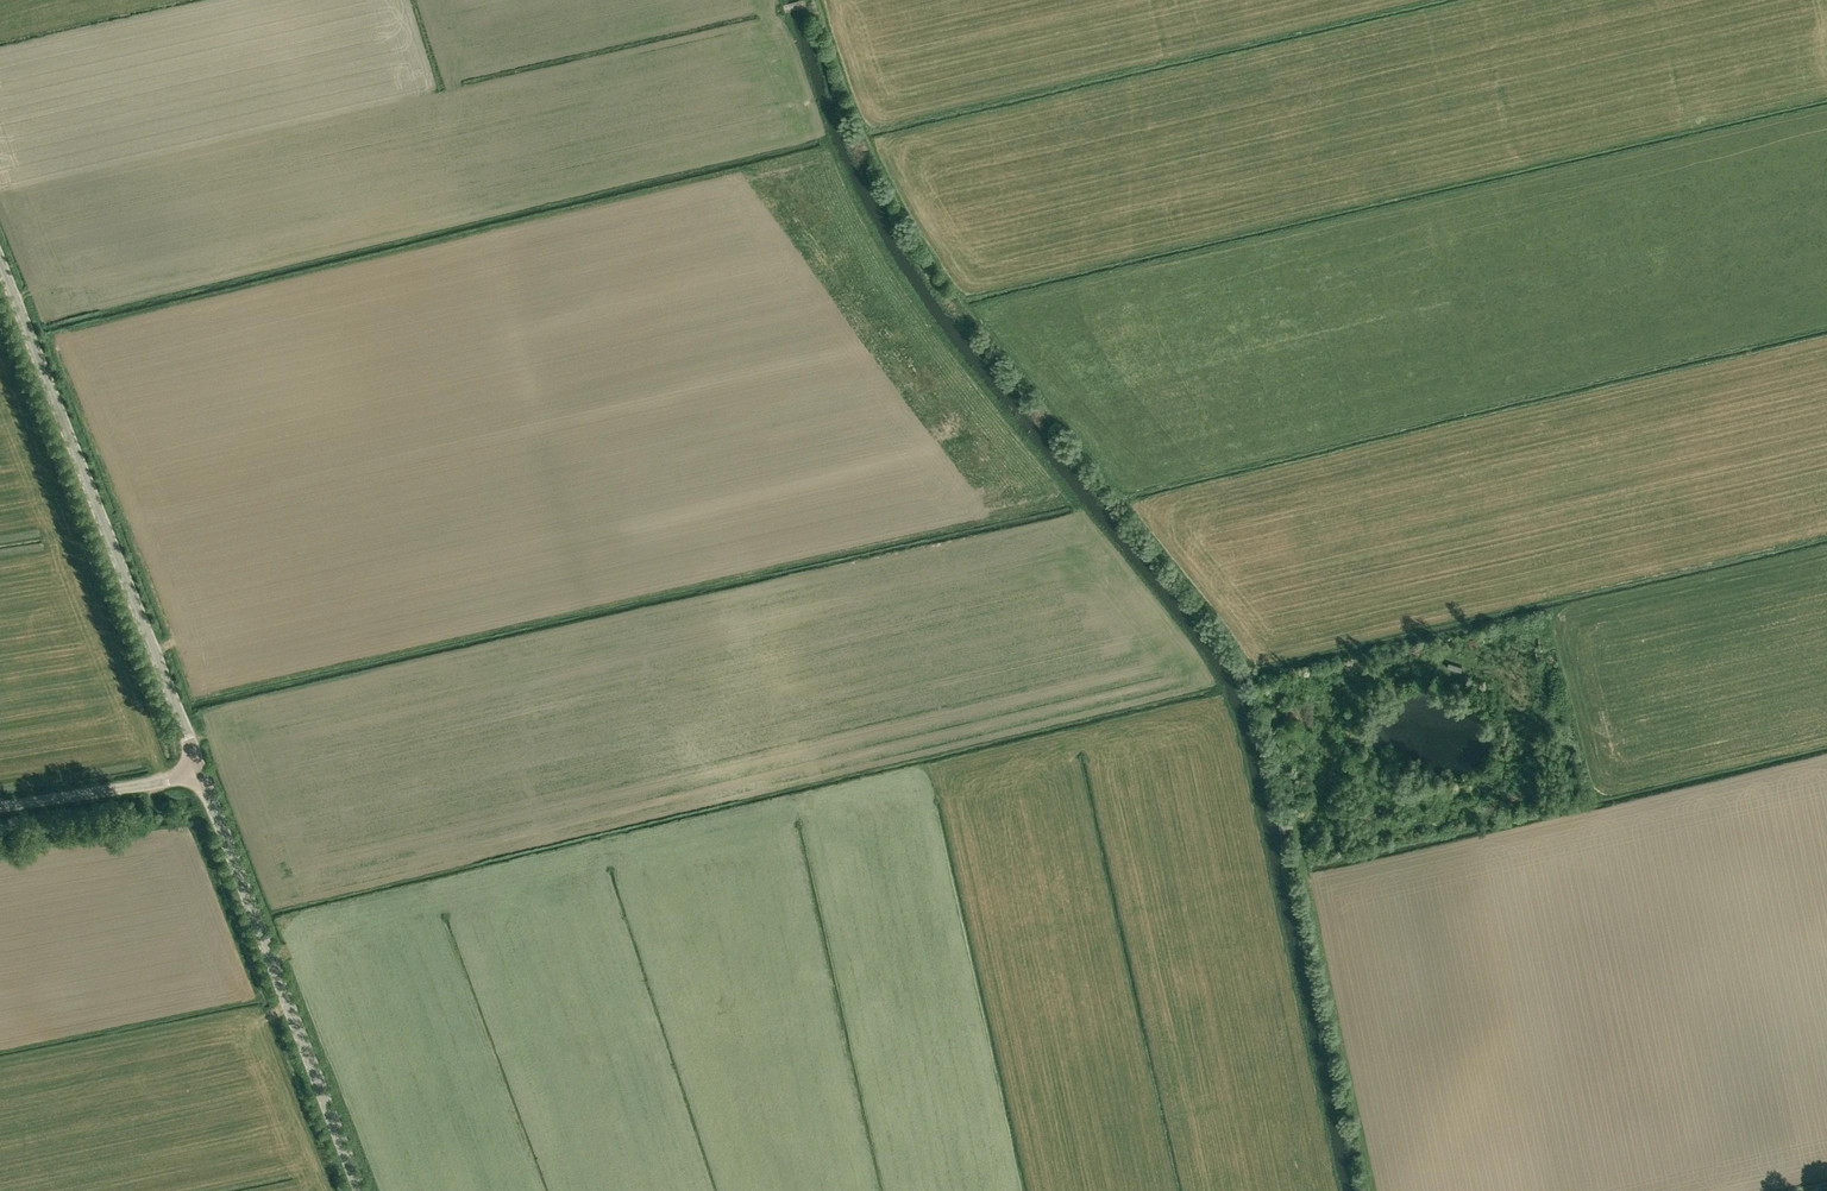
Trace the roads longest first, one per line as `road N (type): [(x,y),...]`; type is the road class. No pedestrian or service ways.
road 1 (tertiary): [(202,775),(0,260)]
road 2 (tertiary): [(364,1190),(202,775)]
road 3 (unclassified): [(0,806),(202,775)]

